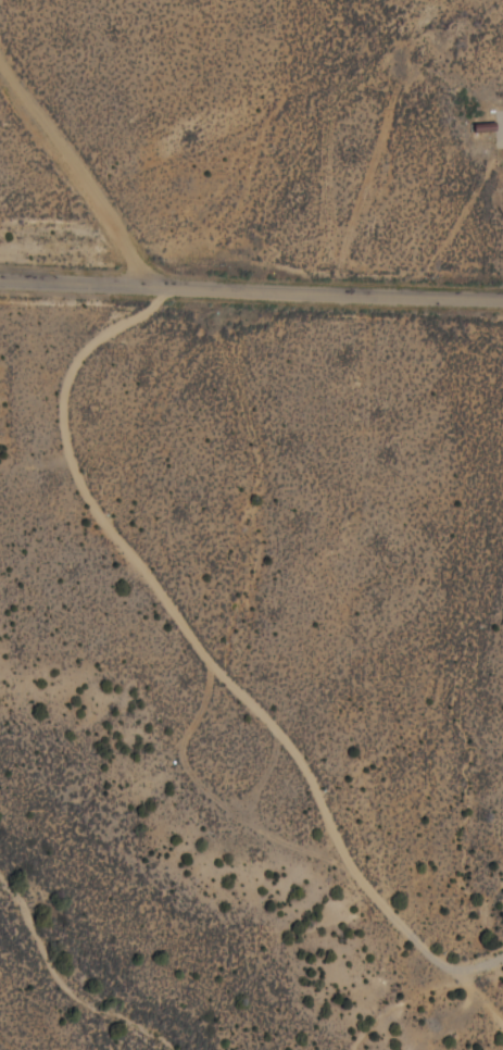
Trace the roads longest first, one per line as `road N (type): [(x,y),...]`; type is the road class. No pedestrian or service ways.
road 1 (tertiary): [(0,278),(502,299)]
road 2 (track): [(131,286),(131,264),(0,64)]

